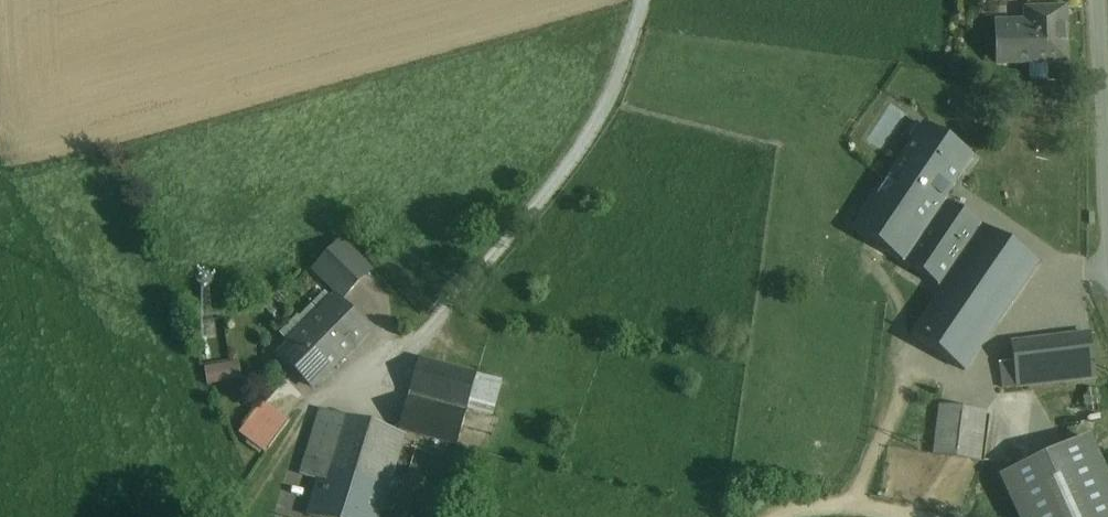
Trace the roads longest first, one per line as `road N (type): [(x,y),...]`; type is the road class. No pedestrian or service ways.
road 1 (unclassified): [(1107,191),(1098,0)]

